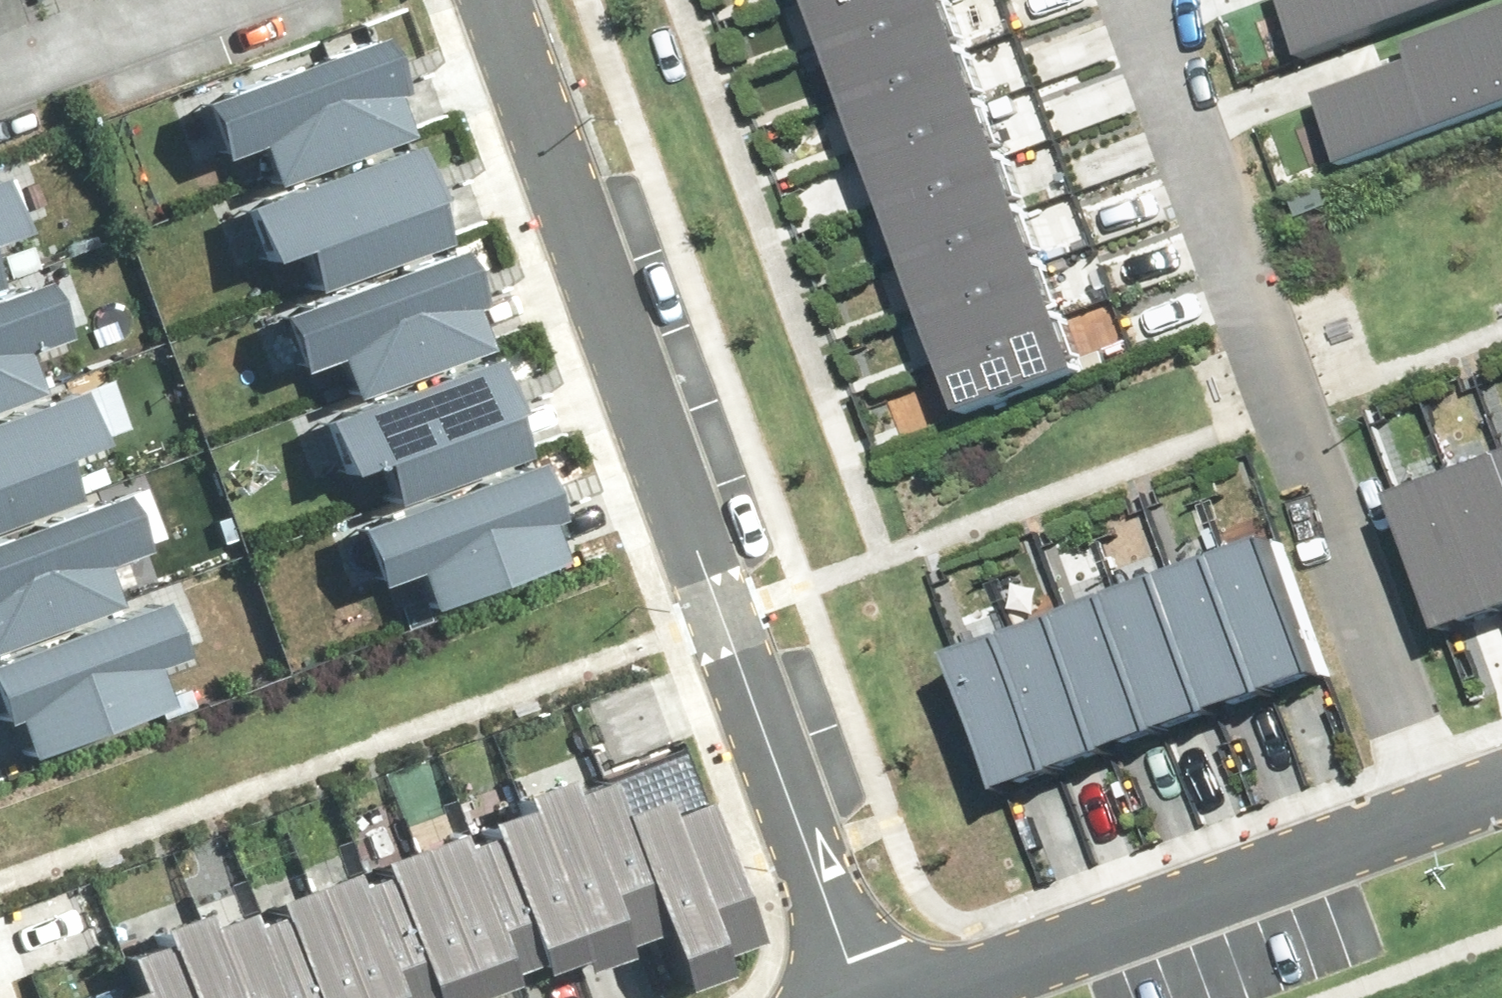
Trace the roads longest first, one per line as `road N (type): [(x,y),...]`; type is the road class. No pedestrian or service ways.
road 1 (residential): [(860,997),(498,0)]
road 2 (residential): [(1435,803),(1133,0)]
road 3 (residential): [(894,997),(1435,803)]
road 4 (residential): [(248,0),(0,95)]

